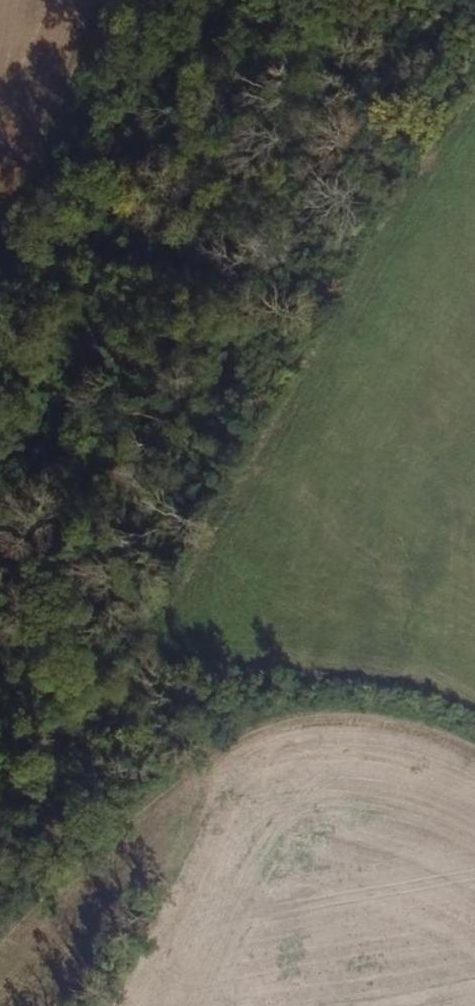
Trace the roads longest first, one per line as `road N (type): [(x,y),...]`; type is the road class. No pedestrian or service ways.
road 1 (track): [(0,941),(212,754),(272,728),(392,721),(474,751)]

